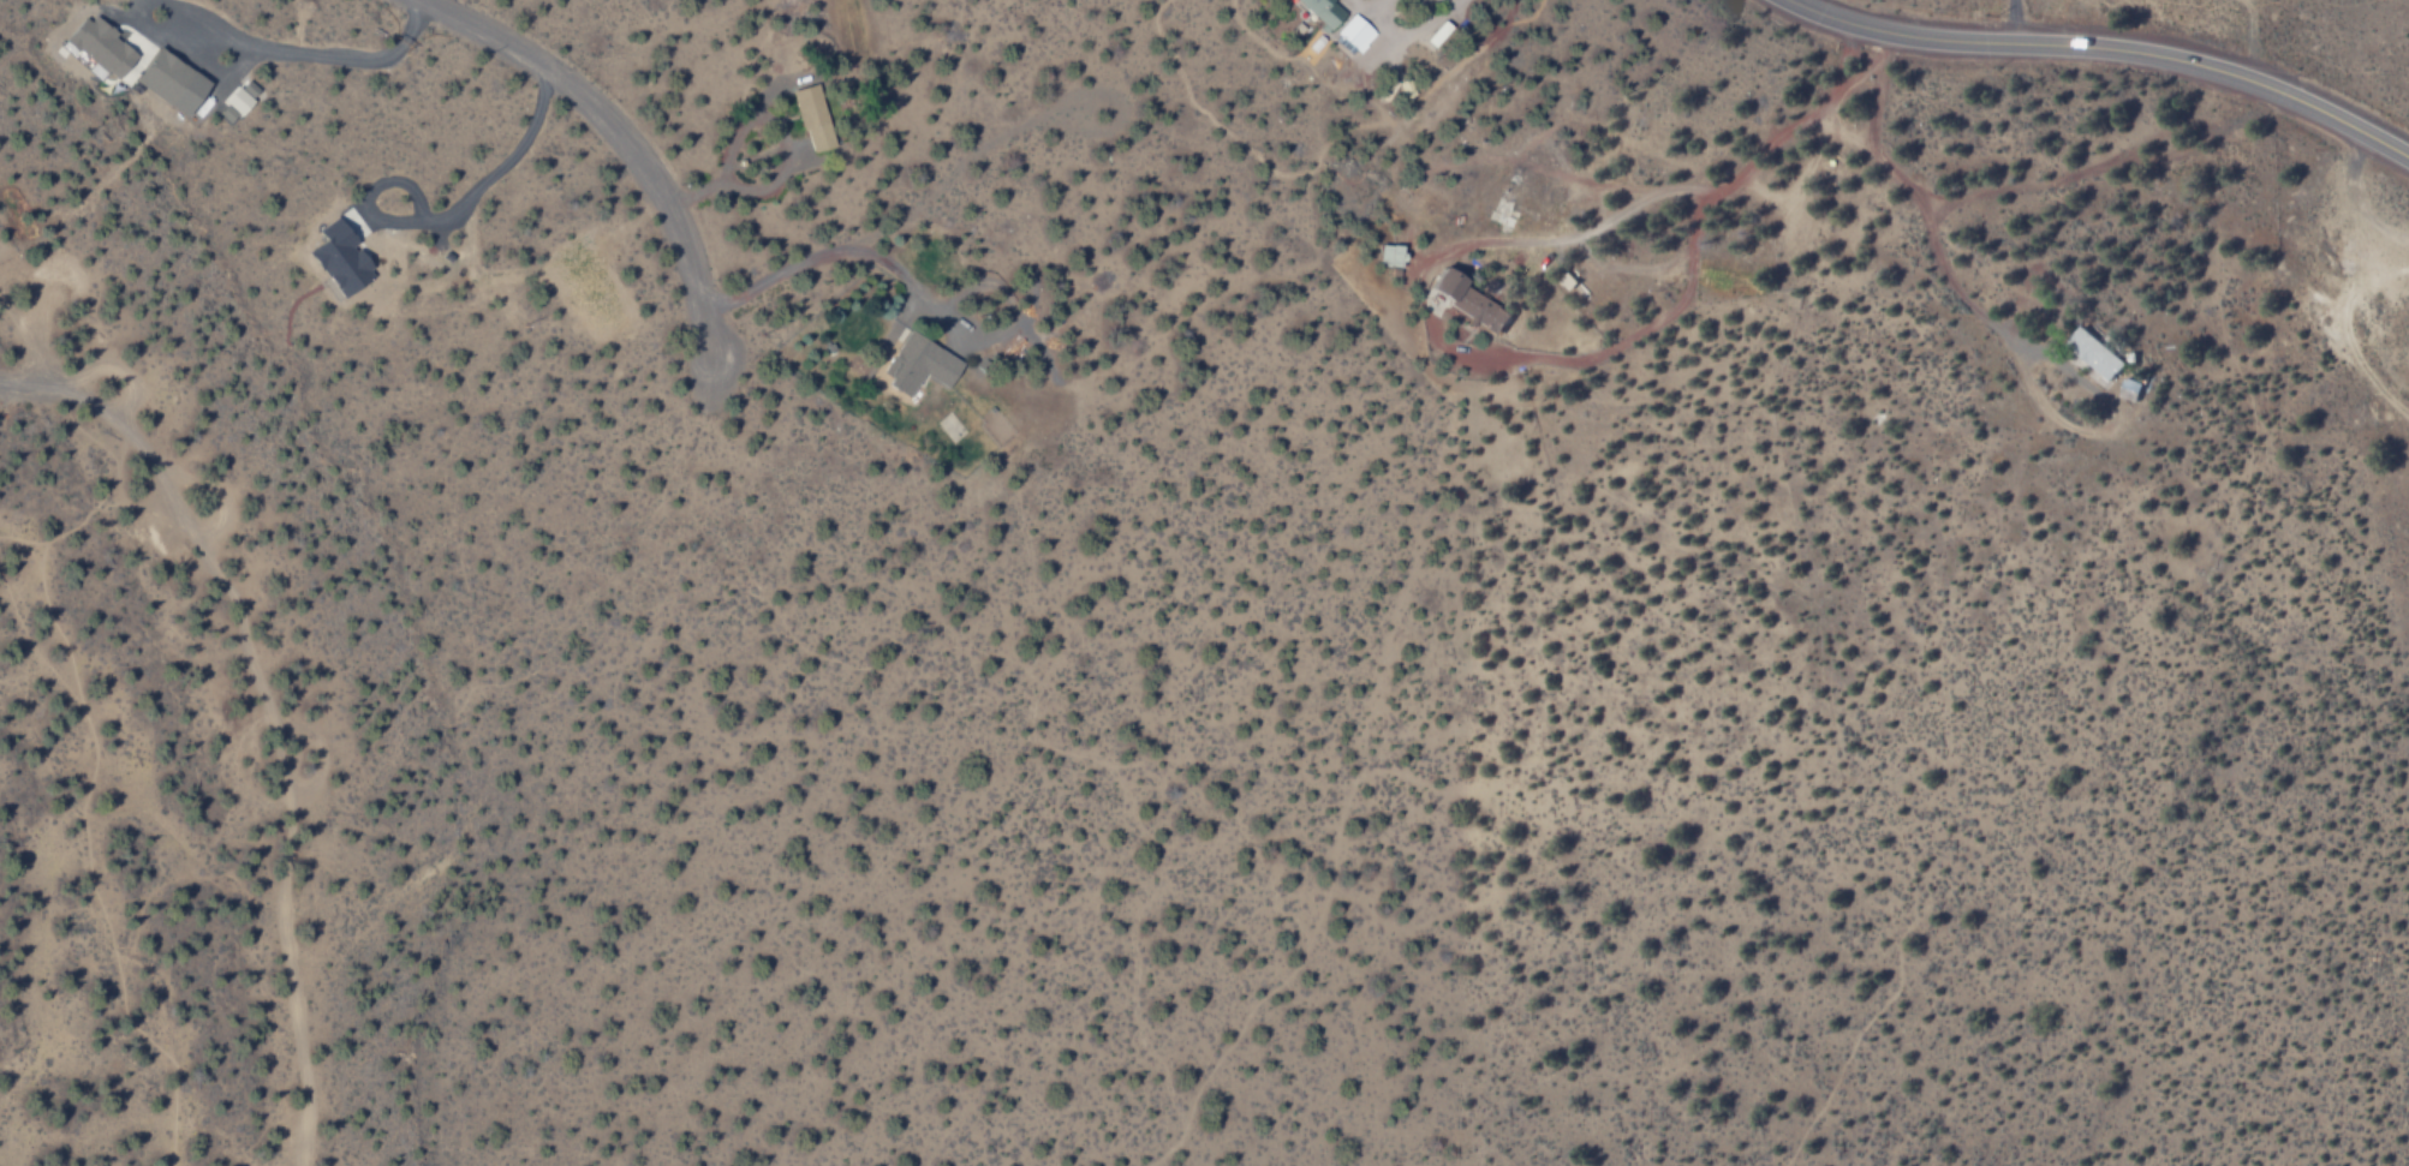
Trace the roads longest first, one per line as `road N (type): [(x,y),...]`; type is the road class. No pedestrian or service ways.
road 1 (track): [(303,1165),(304,1093),(285,913),(291,811),(272,719),(238,606),(157,472),(127,433),(78,399)]
road 2 (tertiary): [(2408,160),(2277,92),(2193,64),(2087,47),(1943,42),(1825,20),(1787,0)]
road 3 (residential): [(715,355),(685,247),(646,169),(616,132),(545,68),(413,0)]

